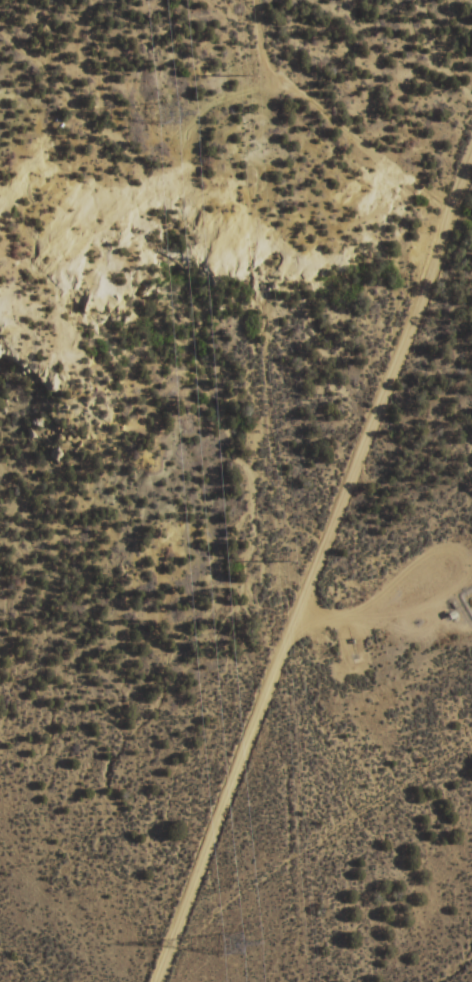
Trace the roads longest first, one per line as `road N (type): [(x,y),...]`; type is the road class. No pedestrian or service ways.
road 1 (tertiary): [(471,179),(165,981)]

